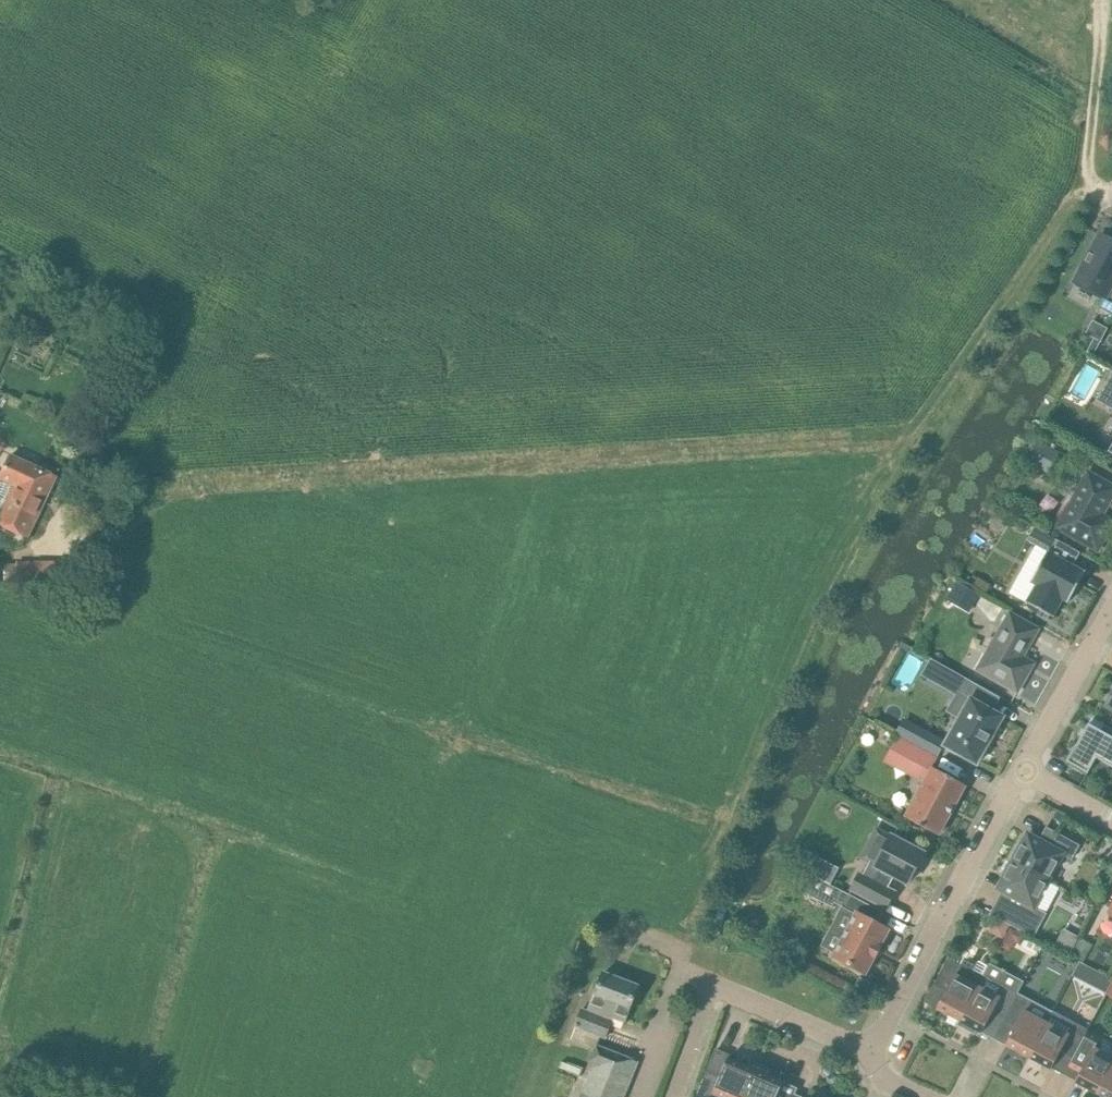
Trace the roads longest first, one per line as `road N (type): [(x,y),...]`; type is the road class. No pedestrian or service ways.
road 1 (residential): [(874,1052),(1023,770)]
road 2 (residential): [(1023,770),(1111,615)]
road 3 (residential): [(874,1052),(716,985)]

